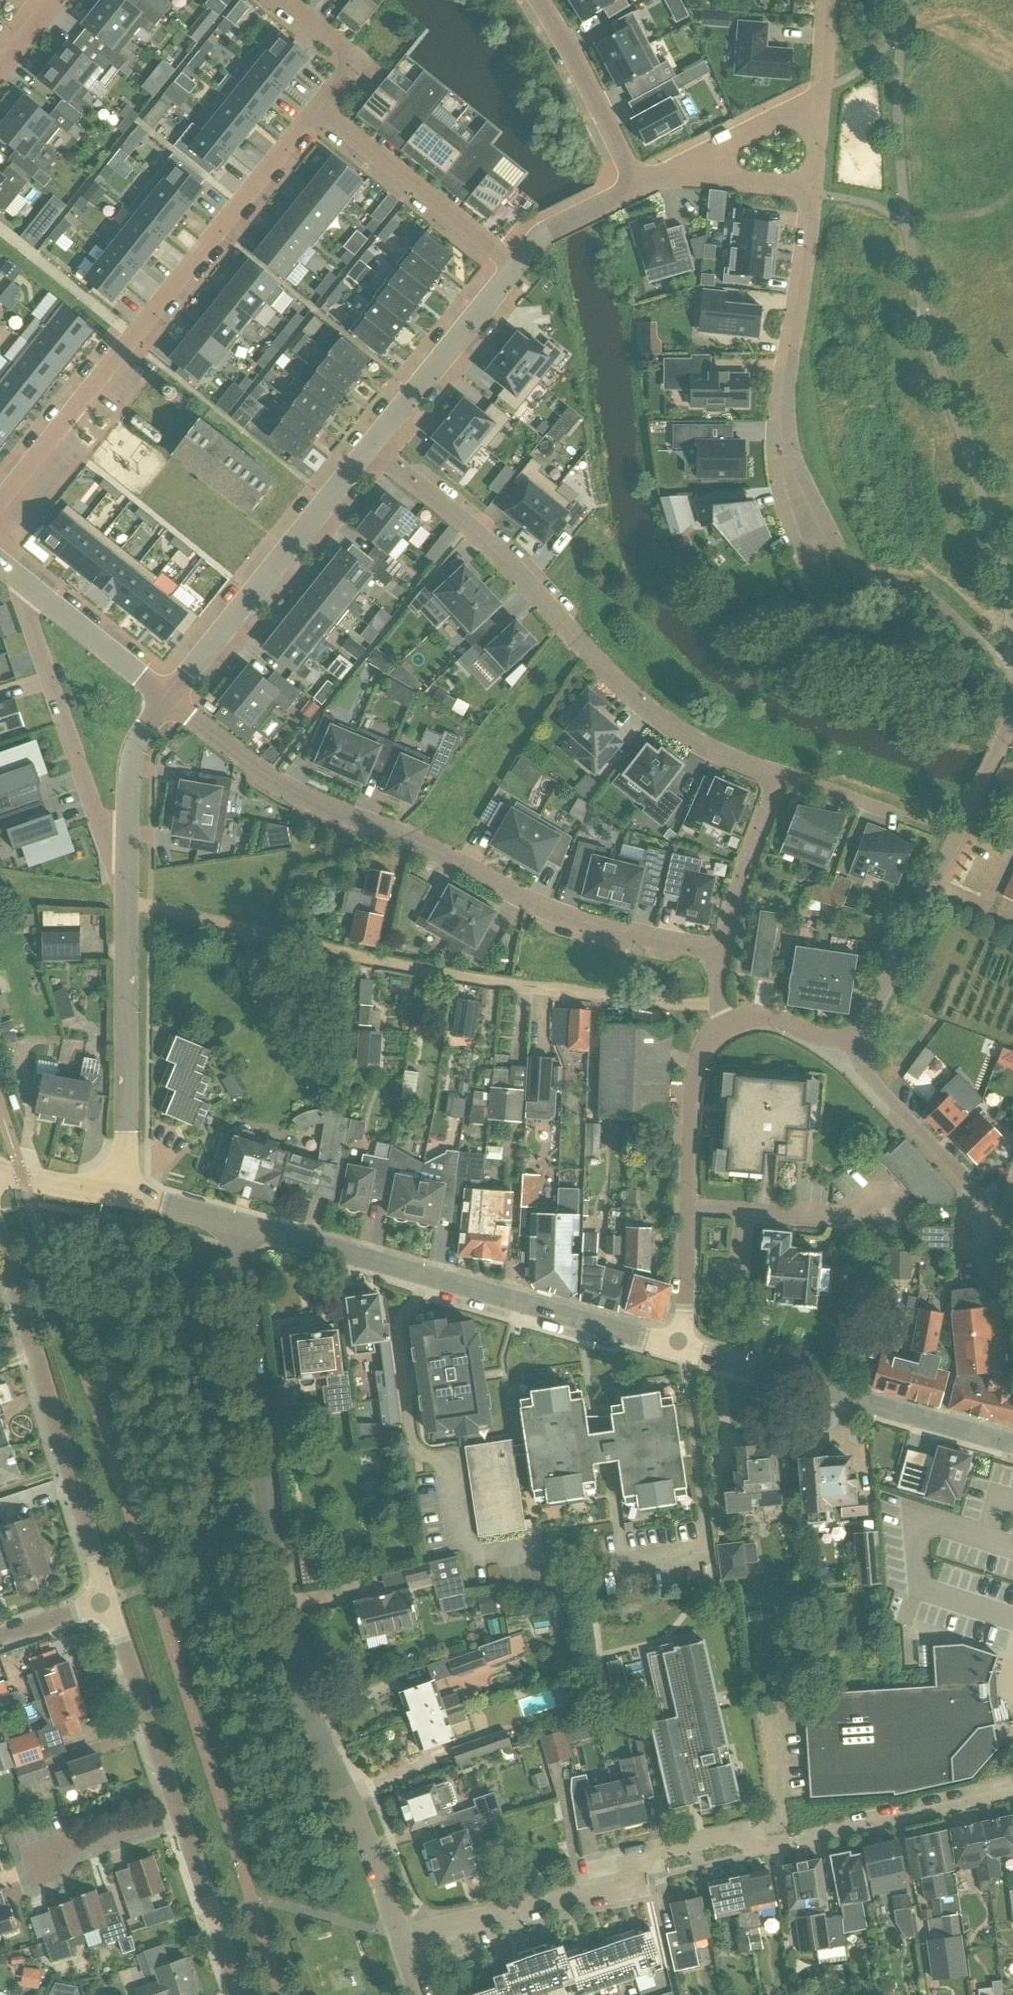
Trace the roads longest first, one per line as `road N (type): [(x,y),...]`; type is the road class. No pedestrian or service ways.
road 1 (residential): [(168,701),(292,795),(434,849),(572,925),(723,952),(781,773)]
road 2 (residential): [(391,1929),(279,1612),(238,1226)]
road 3 (residential): [(391,1929),(435,1928),(625,1882),(646,1853),(744,1831),(781,1843),(1012,1792)]
road 4 (residential): [(373,450),(496,545),(639,699),(709,747),(781,773)]
road 5 (residential): [(319,108),(0,505)]
road 6 (tertiary): [(685,1352),(238,1226)]
road 7 (residential): [(107,1601),(0,1235)]
road 8 (tertiary): [(1012,1443),(685,1352)]
road 9 (residential): [(685,1352),(689,1101),(694,1068),(729,1026)]
road 10 (residential): [(1012,1331),(986,1210),(850,1055)]
road 11 (residential): [(373,450),(168,701)]
road 12 (residential): [(129,1196),(126,904)]
road 13 (residential): [(128,843),(103,835),(23,582)]
road 14 (residential): [(792,470),(783,399),(814,193)]
road 15 (residential): [(850,1055),(970,810)]
road 16 (residential): [(319,108),(512,266)]
road 17 (residential): [(181,1820),(107,1601)]
road 18 (residential): [(512,266),(373,450)]
road 19 (residential): [(635,187),(538,0)]
road 20 (residential): [(168,701),(23,582)]
road 21 (residential): [(239,1994),(181,1820)]
road 22 (residential): [(821,95),(665,172)]
road 23 (residential): [(781,773),(937,827)]
road 24 (residential): [(284,0),(357,59),(319,108)]
road 25 (residential): [(168,701),(139,739),(130,767),(128,843)]
road 26 (residential): [(665,172),(814,193)]
road 27 (residential): [(635,187),(546,231),(512,266)]
road 28 (residential): [(43,1862),(181,1820)]
road 29 (tertiary): [(129,1196),(0,1166)]
road 30 (residential): [(850,1055),(775,1019),(729,1026)]
road 31 (residential): [(792,470),(835,544),(800,561)]

